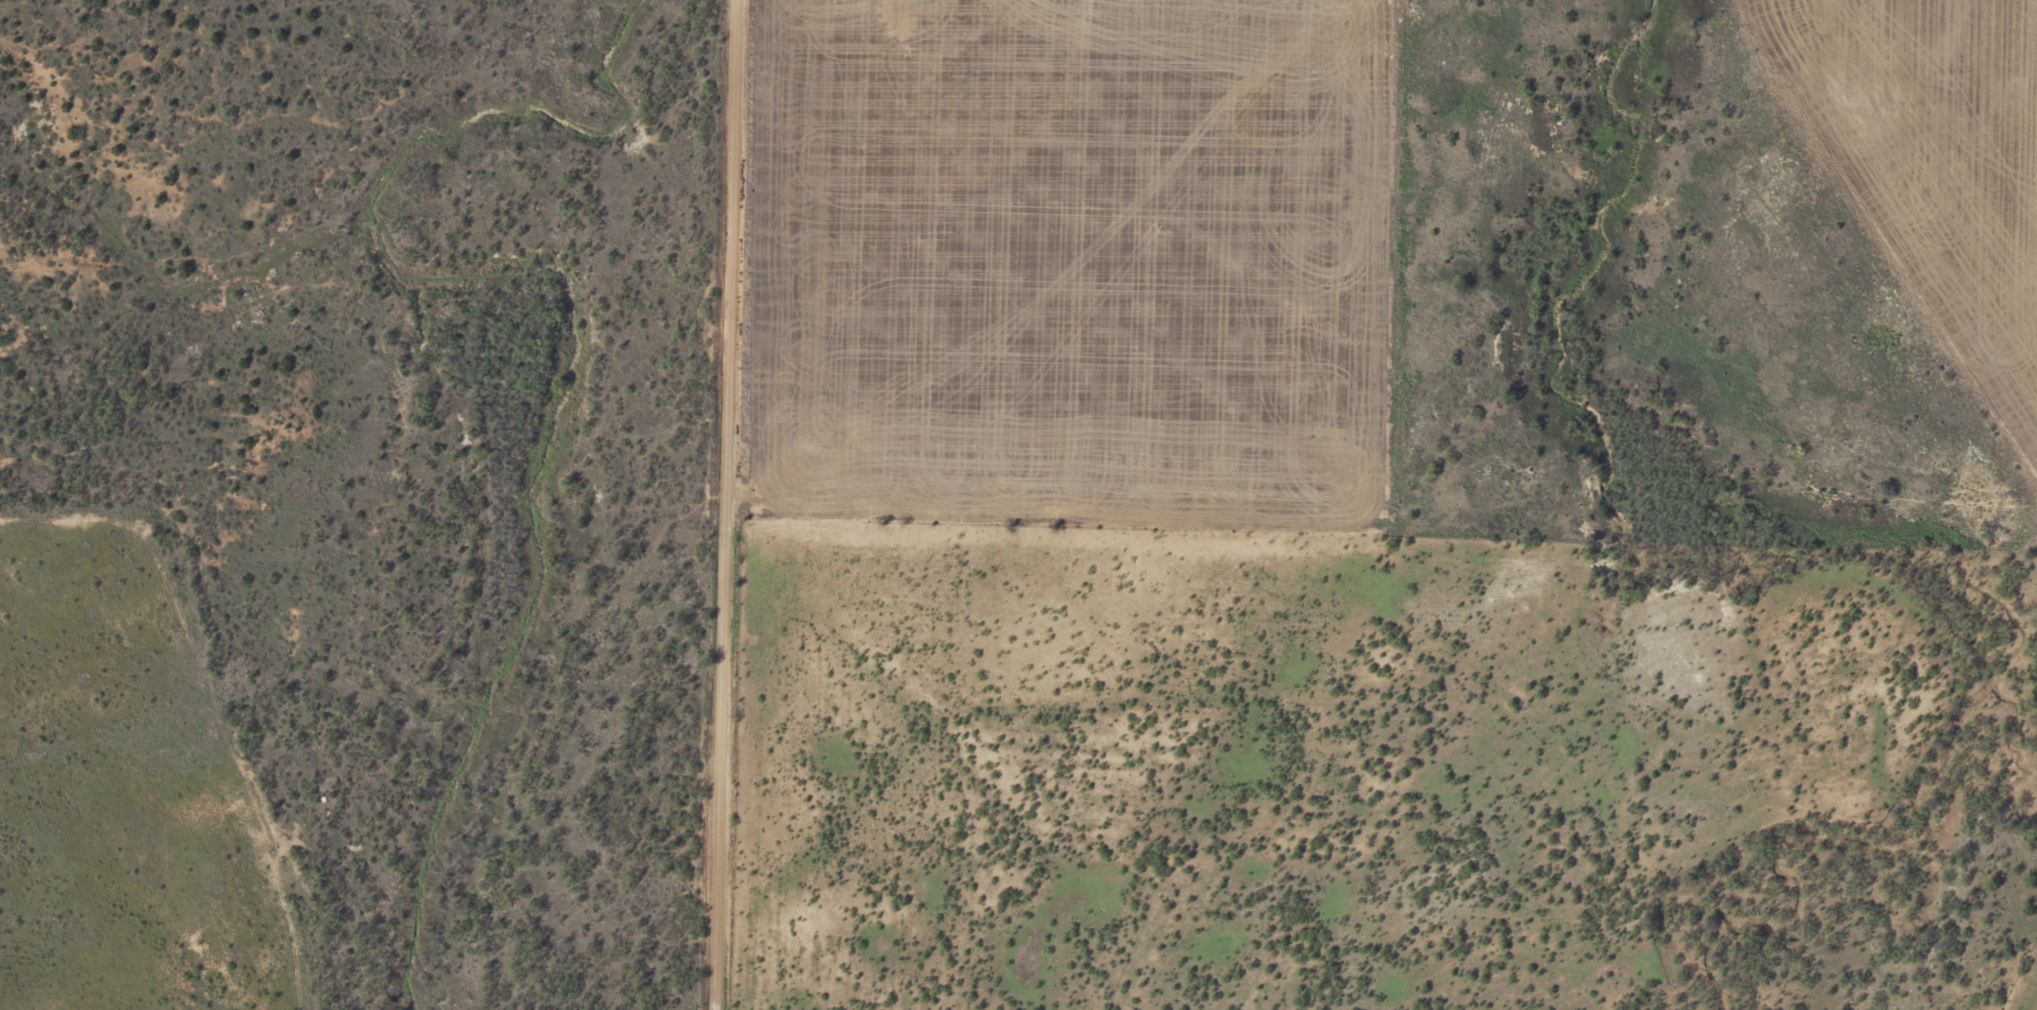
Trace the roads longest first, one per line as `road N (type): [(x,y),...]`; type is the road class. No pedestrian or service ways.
road 1 (residential): [(717,1009),(738,0)]

